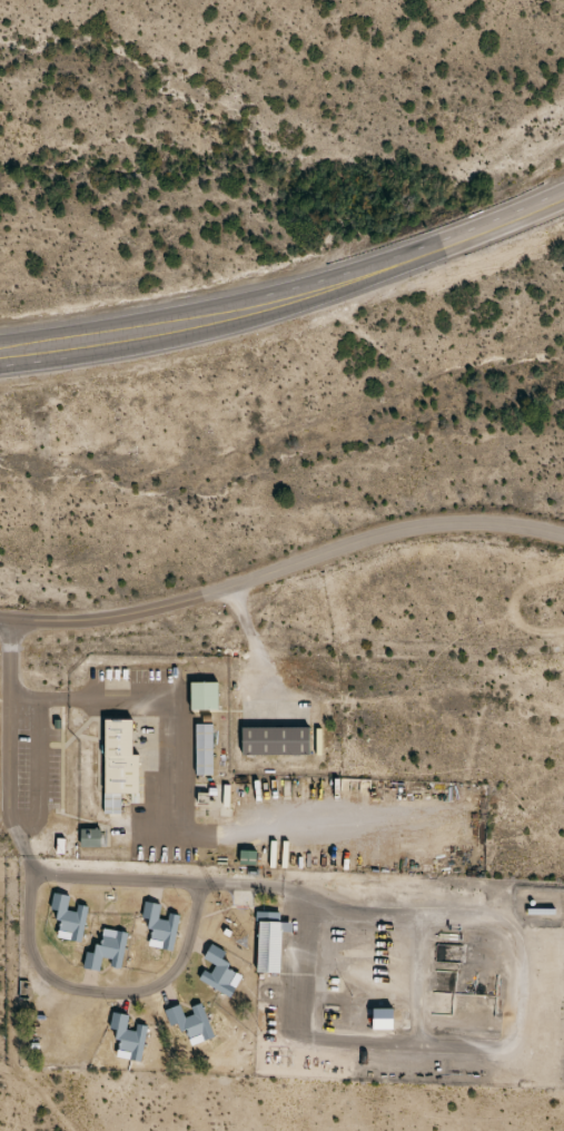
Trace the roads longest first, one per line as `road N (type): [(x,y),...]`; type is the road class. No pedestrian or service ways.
road 1 (residential): [(0,621),(140,612),(375,535),(434,524),(563,536)]
road 2 (trunk): [(69,343),(347,281),(563,195)]
road 3 (residential): [(285,883),(49,873),(30,860),(6,809),(7,622)]

